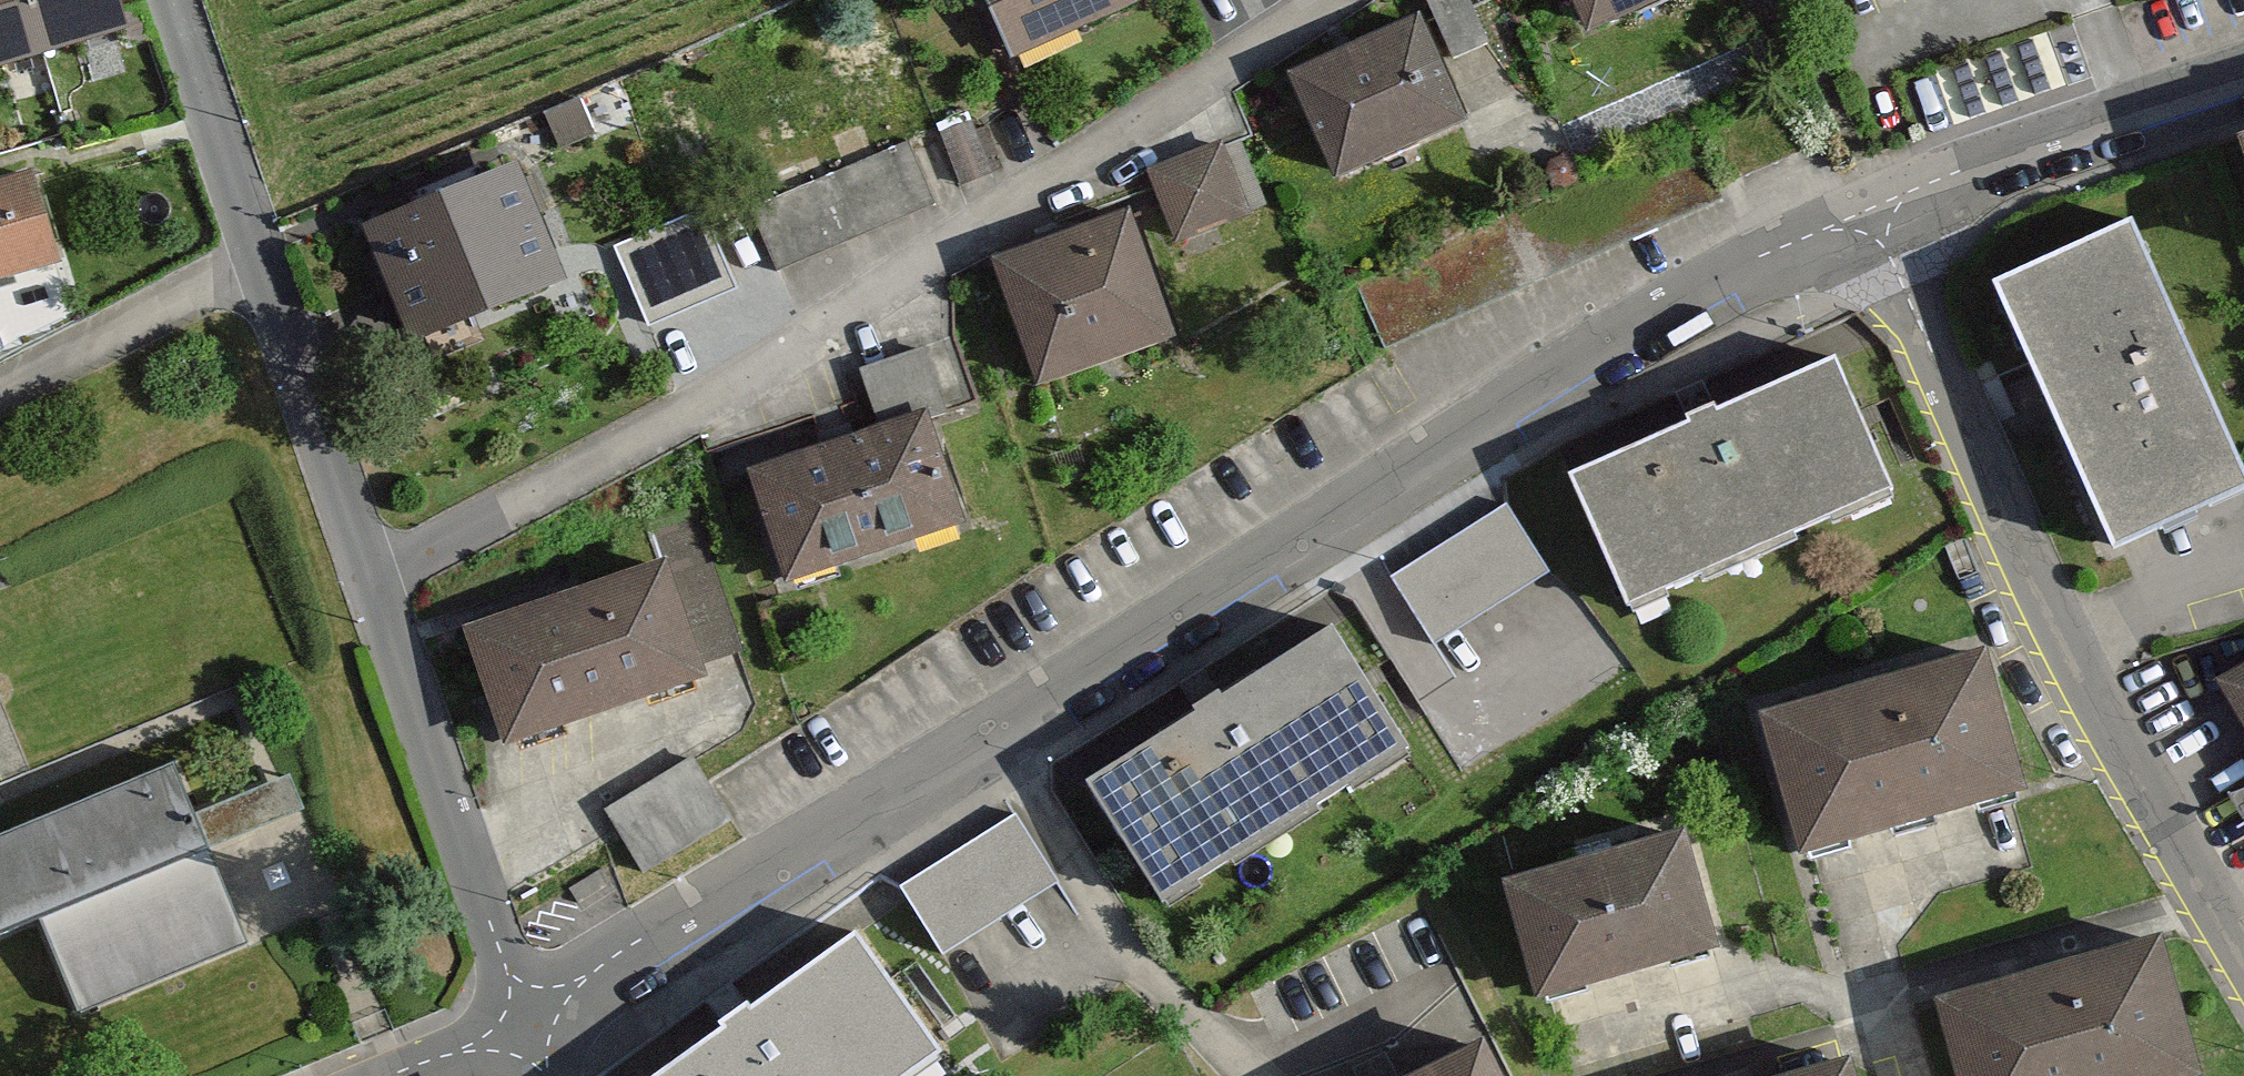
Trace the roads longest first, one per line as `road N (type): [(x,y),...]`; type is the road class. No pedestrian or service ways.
road 1 (residential): [(1866,211),(1707,280),(527,1020)]
road 2 (residential): [(373,581),(799,353),(1327,0)]
road 3 (residential): [(1866,211),(2055,627),(2243,950)]
road 4 (residential): [(179,0),(271,253),(373,581)]
road 5 (residential): [(373,581),(465,869),(527,1020)]
road 6 (residential): [(2243,79),(1990,158),(1866,211)]
road 7 (residential): [(527,1020),(402,1075)]

